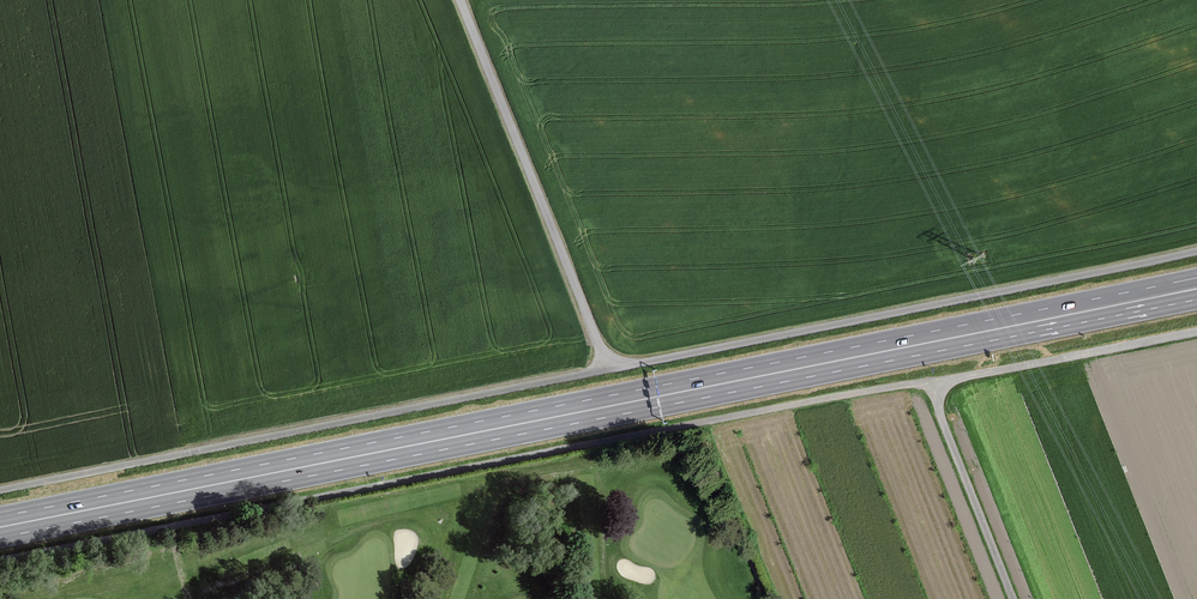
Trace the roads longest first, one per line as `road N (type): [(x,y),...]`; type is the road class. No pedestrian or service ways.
road 1 (track): [(1196,252),(0,490)]
road 2 (primary): [(1154,298),(0,527)]
road 3 (track): [(606,369),(461,0)]
road 4 (track): [(933,382),(1013,598)]

